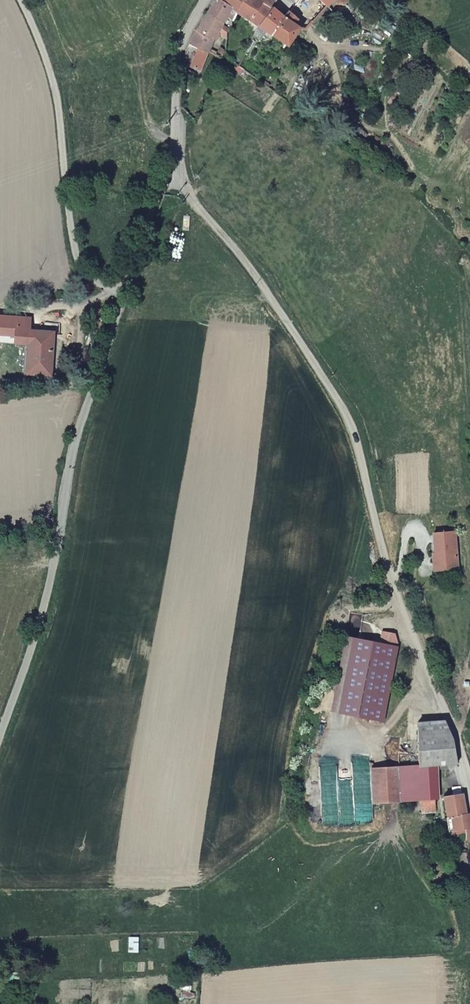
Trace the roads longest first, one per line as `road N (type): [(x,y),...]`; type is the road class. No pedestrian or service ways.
road 1 (residential): [(175,166),(357,439),(393,579),(469,770)]
road 2 (residential): [(125,293),(85,418),(53,589),(0,750)]
road 3 (unclassified): [(20,0),(54,87),(76,261),(125,293)]
road 4 (residential): [(202,0),(175,51),(175,166)]
road 5 (residential): [(175,166),(125,293)]

